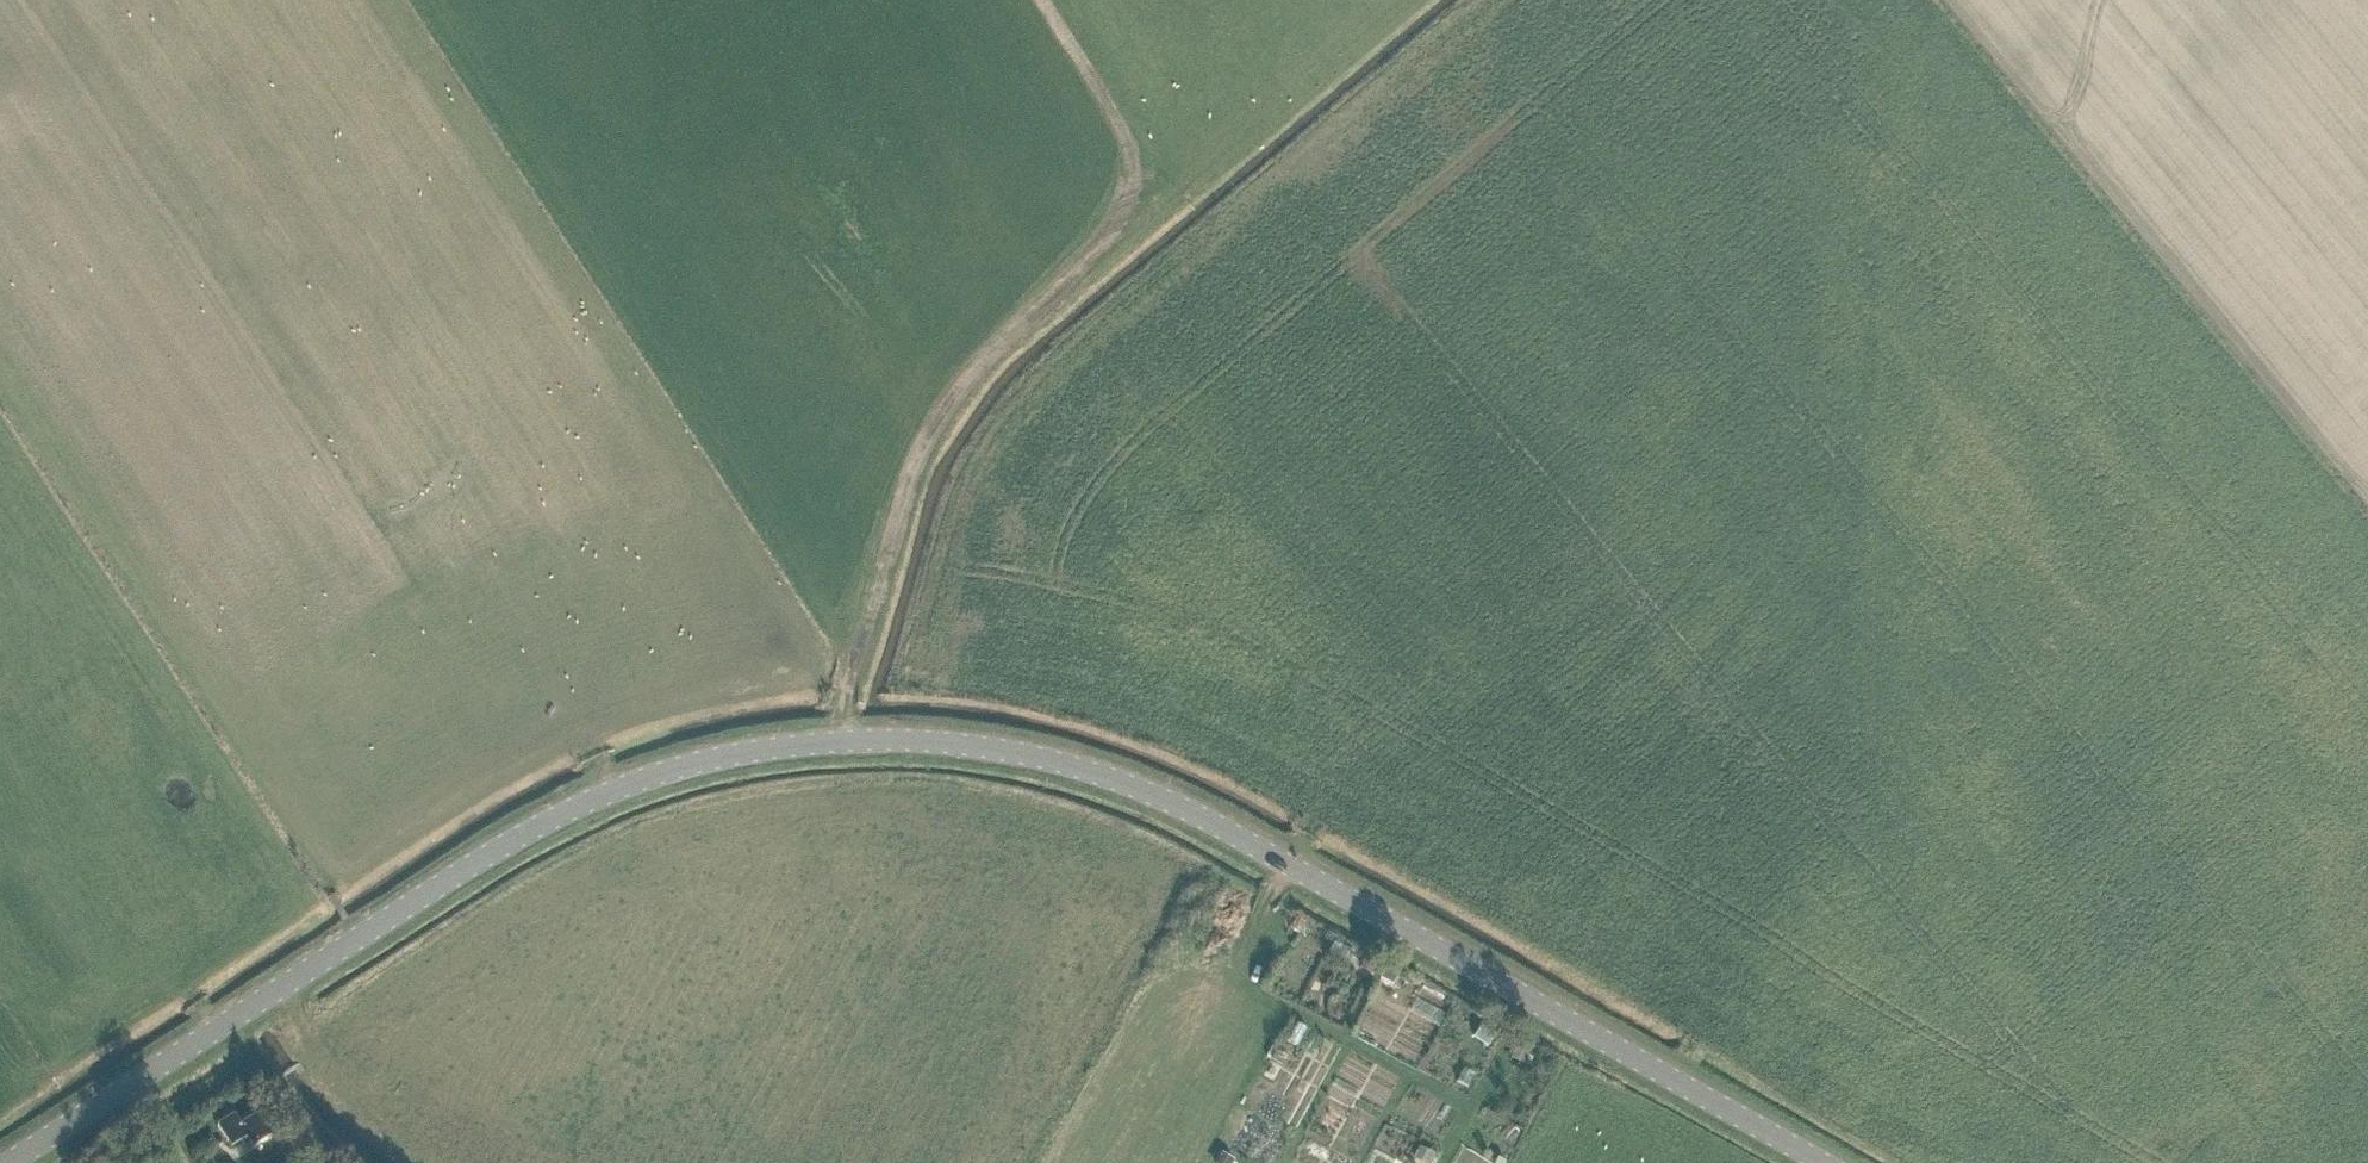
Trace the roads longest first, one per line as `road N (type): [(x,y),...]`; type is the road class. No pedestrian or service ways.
road 1 (tertiary): [(7,1162),(360,937),(550,827),(641,785),(729,760),(833,745),(941,747),(1057,767),(1201,822),(1814,1162)]

